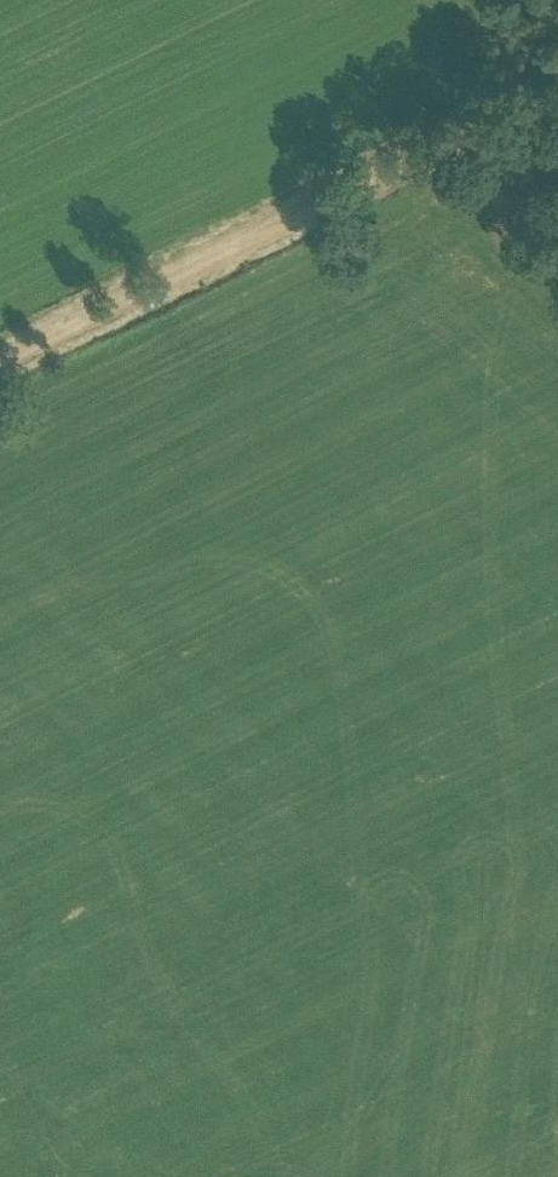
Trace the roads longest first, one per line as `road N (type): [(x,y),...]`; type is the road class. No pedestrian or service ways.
road 1 (track): [(0,353),(557,79)]

